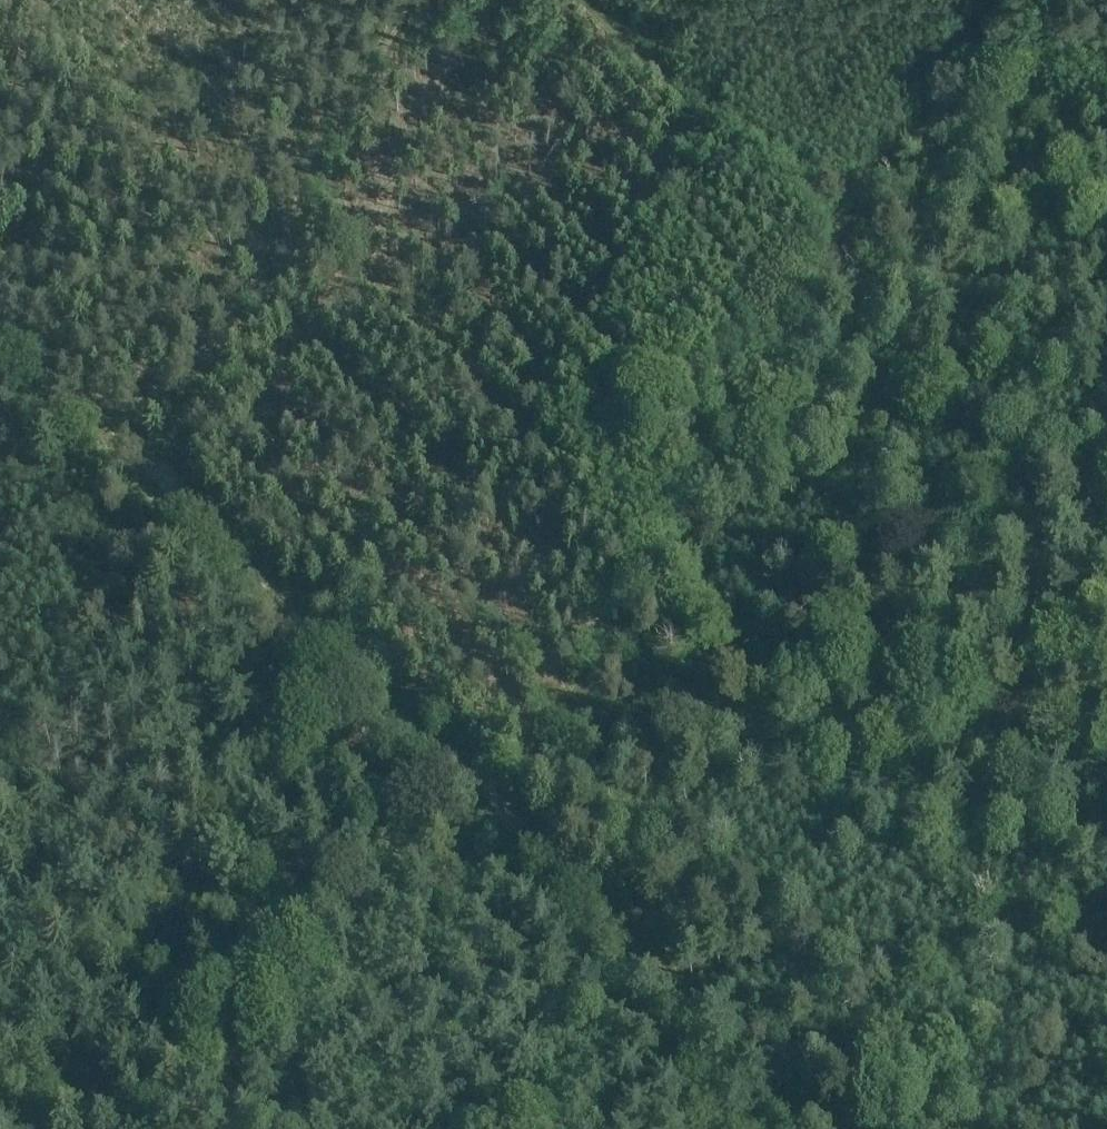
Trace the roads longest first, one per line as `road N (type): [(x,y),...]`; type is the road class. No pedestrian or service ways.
road 1 (track): [(501,822),(874,188),(902,155),(948,127),(1021,107),(1077,118),(1106,141)]
road 2 (track): [(346,672),(814,1128)]
road 3 (track): [(154,479),(413,0)]
road 4 (track): [(53,1128),(285,749),(346,672)]
road 5 (track): [(0,327),(346,672)]
road 6 (track): [(583,0),(799,207),(832,265)]

